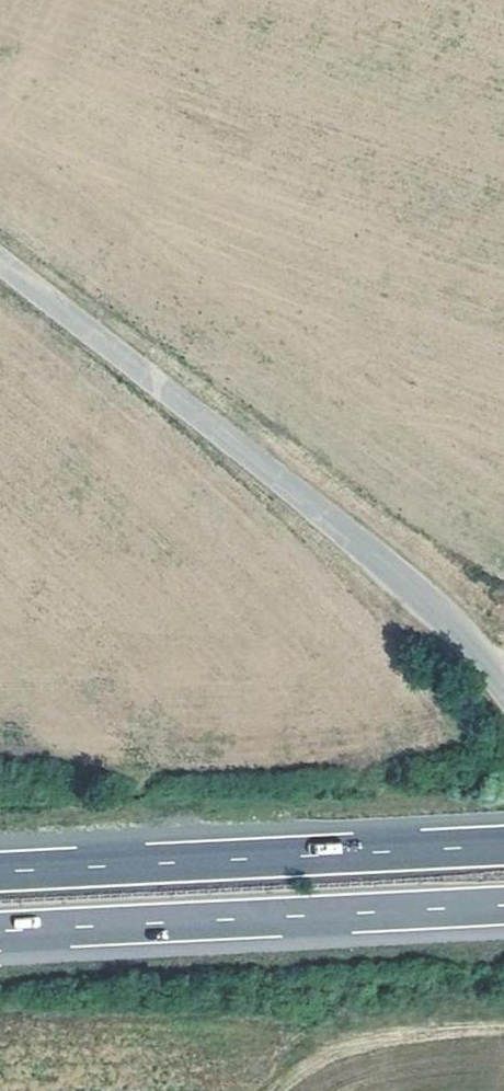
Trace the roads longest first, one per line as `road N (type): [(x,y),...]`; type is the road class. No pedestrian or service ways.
road 1 (unclassified): [(0,256),(347,531),(453,637),(503,703)]
road 2 (motorway): [(0,939),(503,913)]
road 3 (motorway): [(503,853),(0,879)]
road 4 (track): [(503,1030),(335,1036),(271,1090)]

